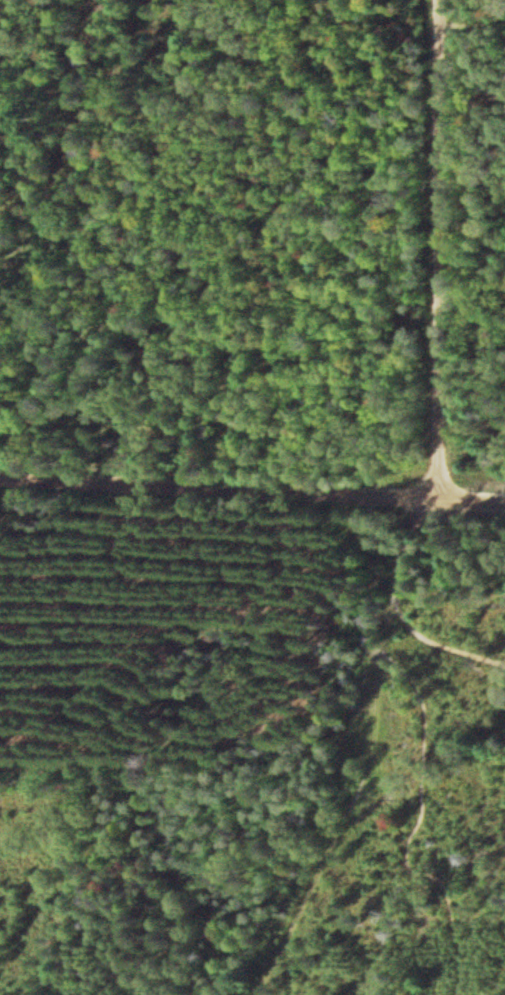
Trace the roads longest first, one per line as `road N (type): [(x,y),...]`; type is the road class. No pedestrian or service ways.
road 1 (track): [(254,994),(307,898),(355,783),(417,496)]
road 2 (residential): [(440,498),(440,0)]
road 3 (residential): [(440,498),(0,477)]
road 4 (track): [(438,645),(440,498)]

